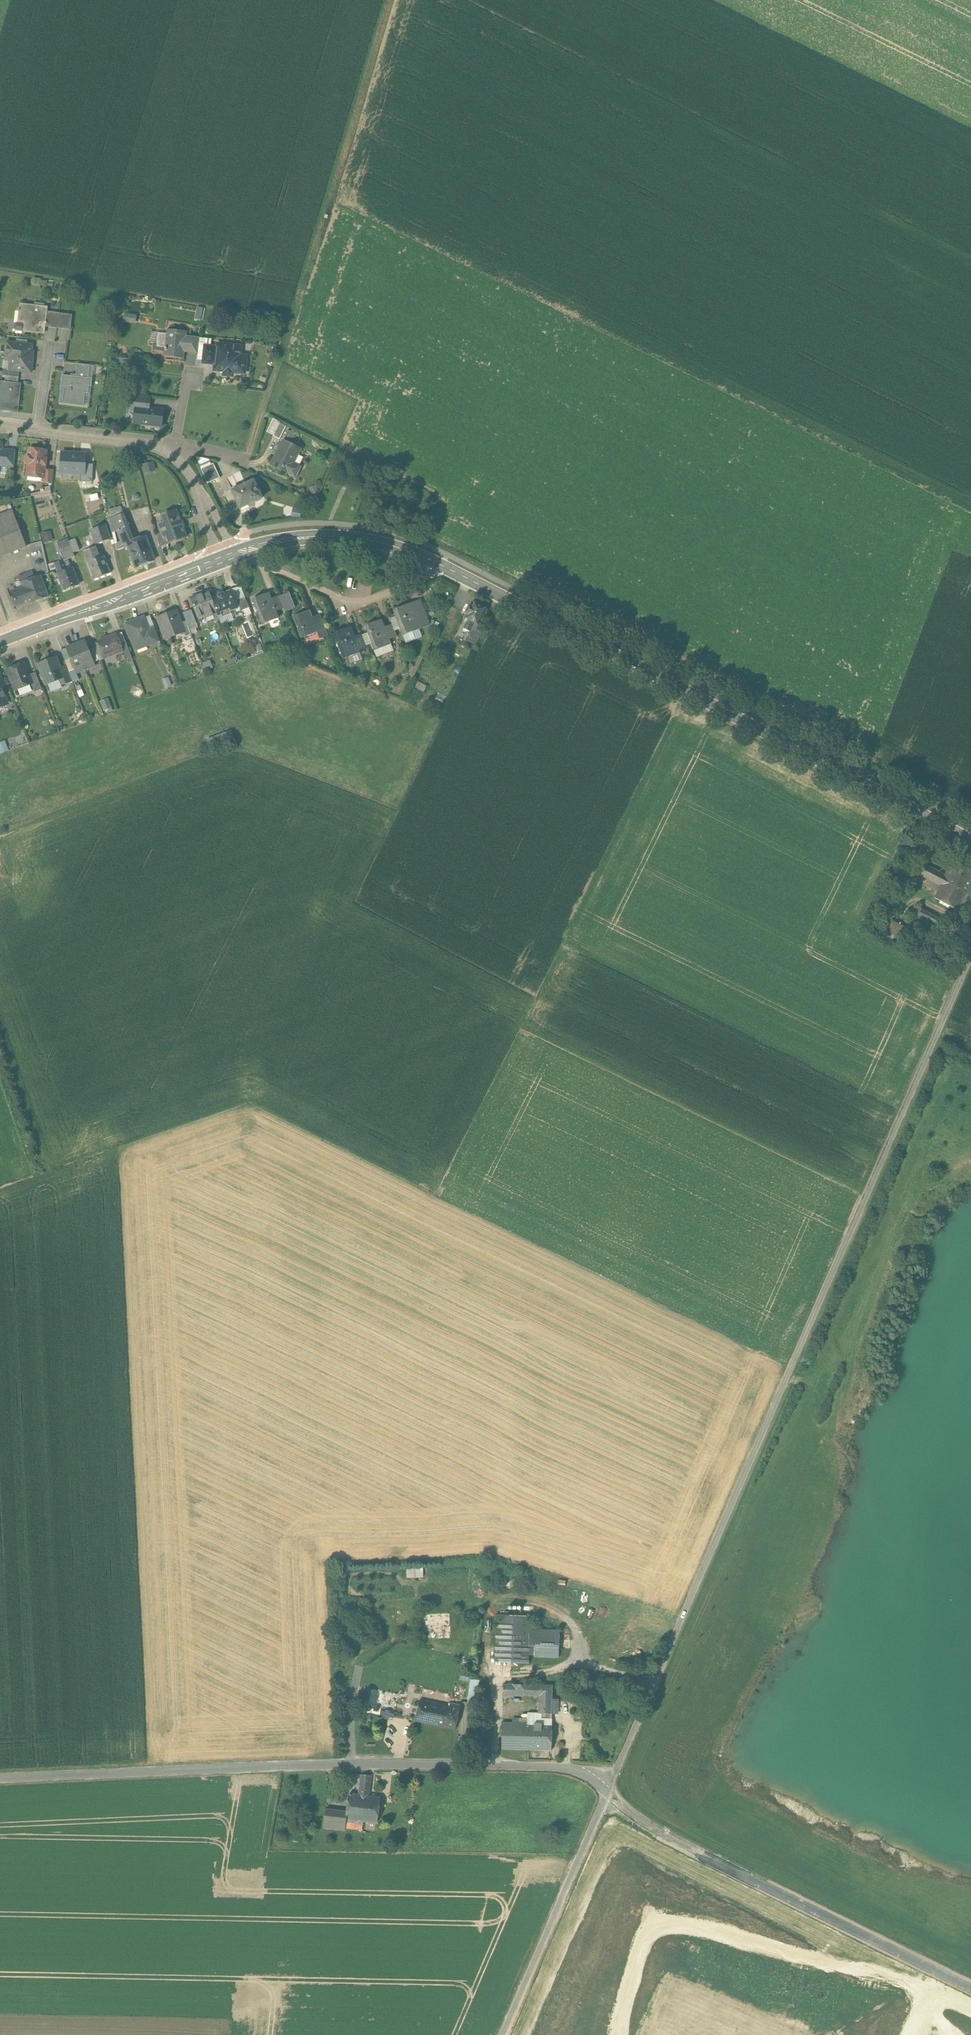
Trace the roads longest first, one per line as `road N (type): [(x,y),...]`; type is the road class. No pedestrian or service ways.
road 1 (unclassified): [(611,1790),(970,956)]
road 2 (tertiary): [(228,556),(319,536),(418,553),(970,836)]
road 3 (unclassified): [(611,1790),(582,1770),(493,1766),(0,1779)]
road 4 (unclassified): [(970,1984),(676,1835),(611,1790)]
road 5 (residential): [(0,425),(168,447),(228,556)]
road 6 (track): [(657,1682),(583,1663),(580,1637),(563,1613),(514,1598),(491,1607),(488,1667)]
road 7 (unclassified): [(506,2034),(611,1790)]
road 8 (tertiary): [(0,642),(228,556)]

